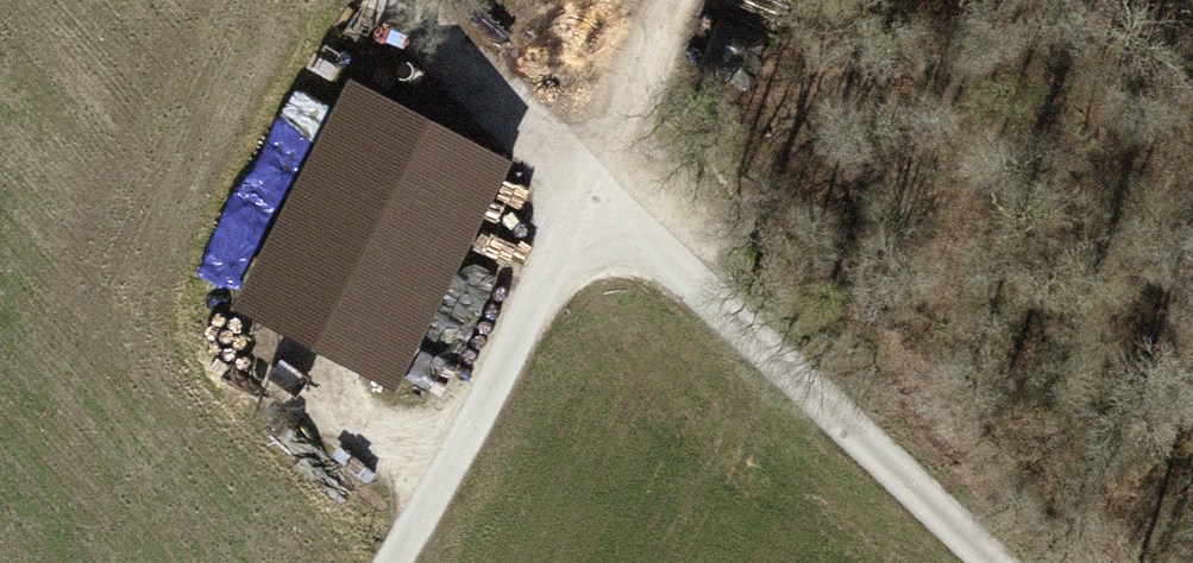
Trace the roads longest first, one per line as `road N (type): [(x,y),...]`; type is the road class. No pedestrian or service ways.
road 1 (track): [(983,562),(601,194)]
road 2 (track): [(601,194),(385,562)]
road 3 (track): [(601,194),(391,0)]
road 4 (track): [(601,194),(690,0)]

